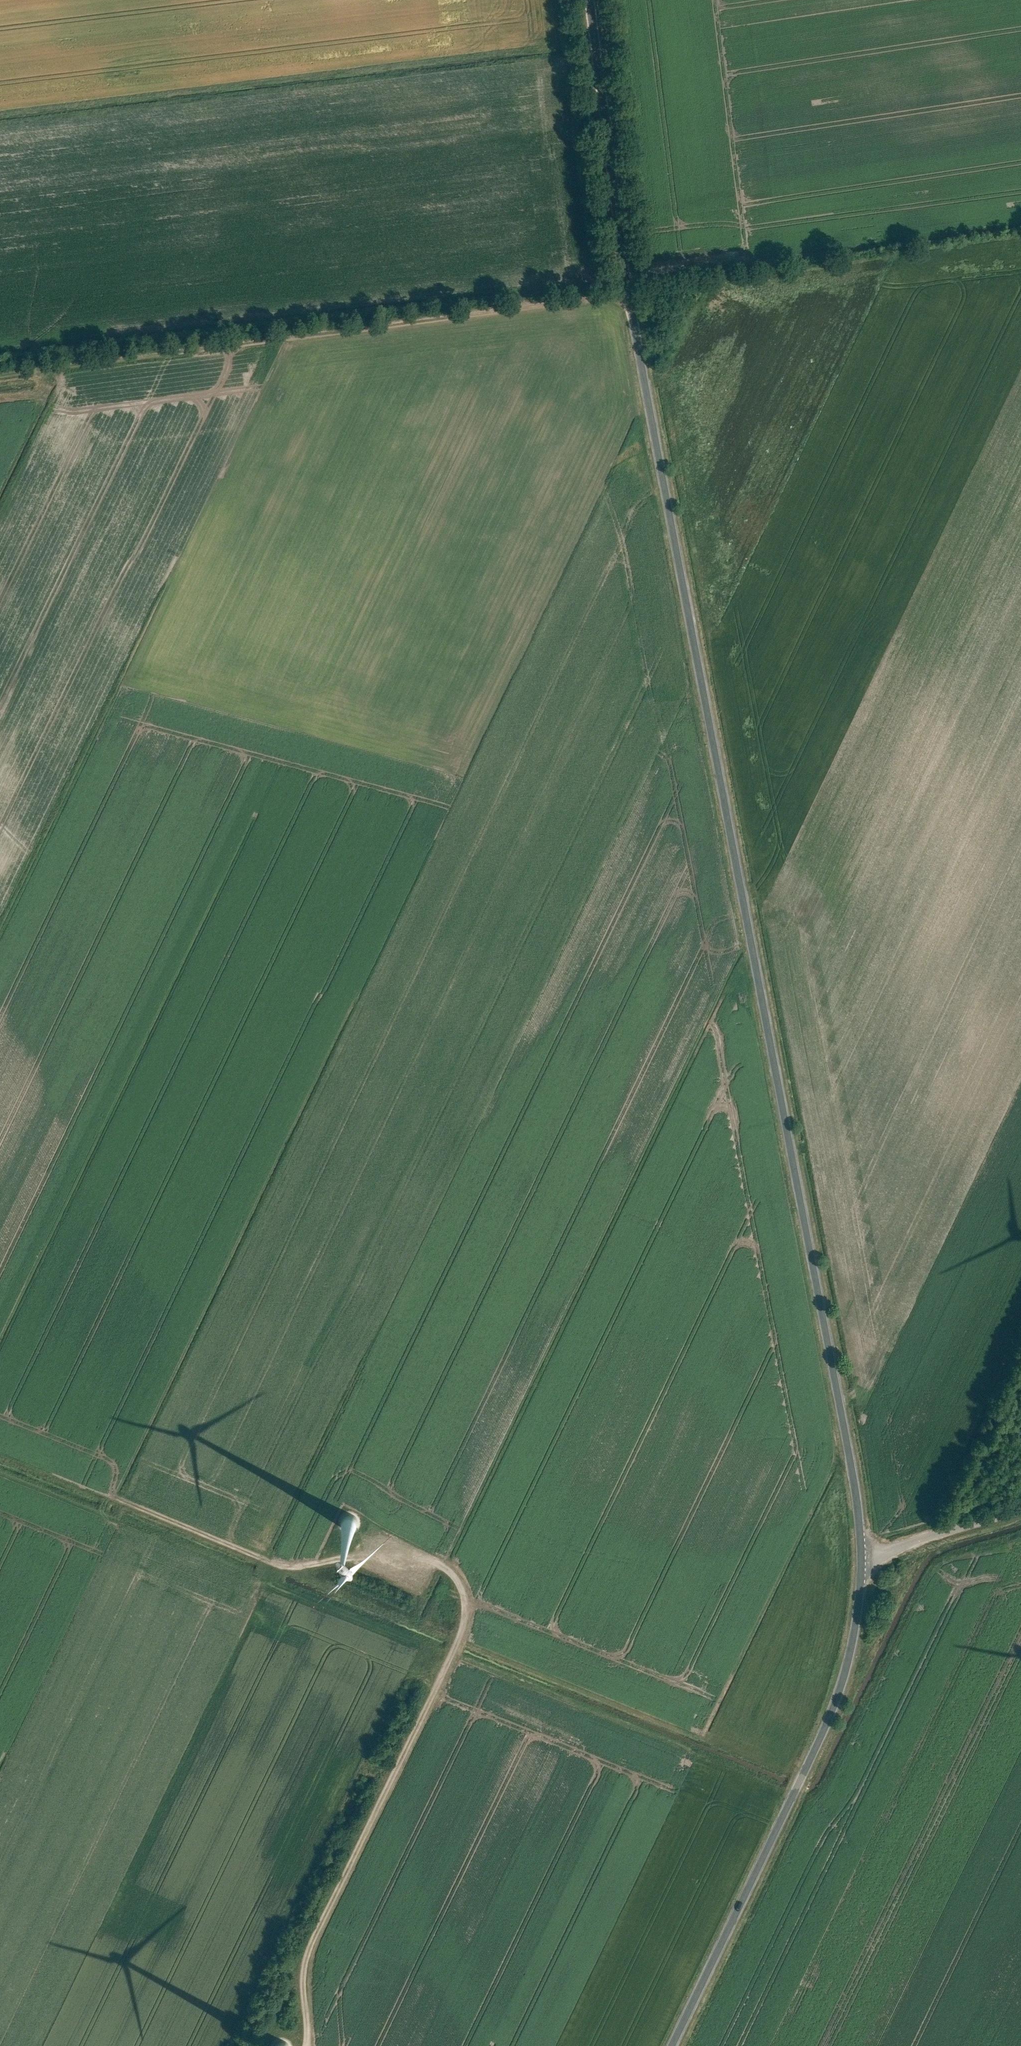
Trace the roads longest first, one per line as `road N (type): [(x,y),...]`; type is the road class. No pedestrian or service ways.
road 1 (tertiary): [(584,0),(863,1556)]
road 2 (track): [(306,2045),(303,1966),(462,1630),(468,1607),(460,1584),(425,1558),(304,1566),(261,1559),(110,1492)]
road 3 (tertiary): [(863,1556),(825,1739),(675,2045)]
road 4 (unclassified): [(863,1556),(1020,1509)]

